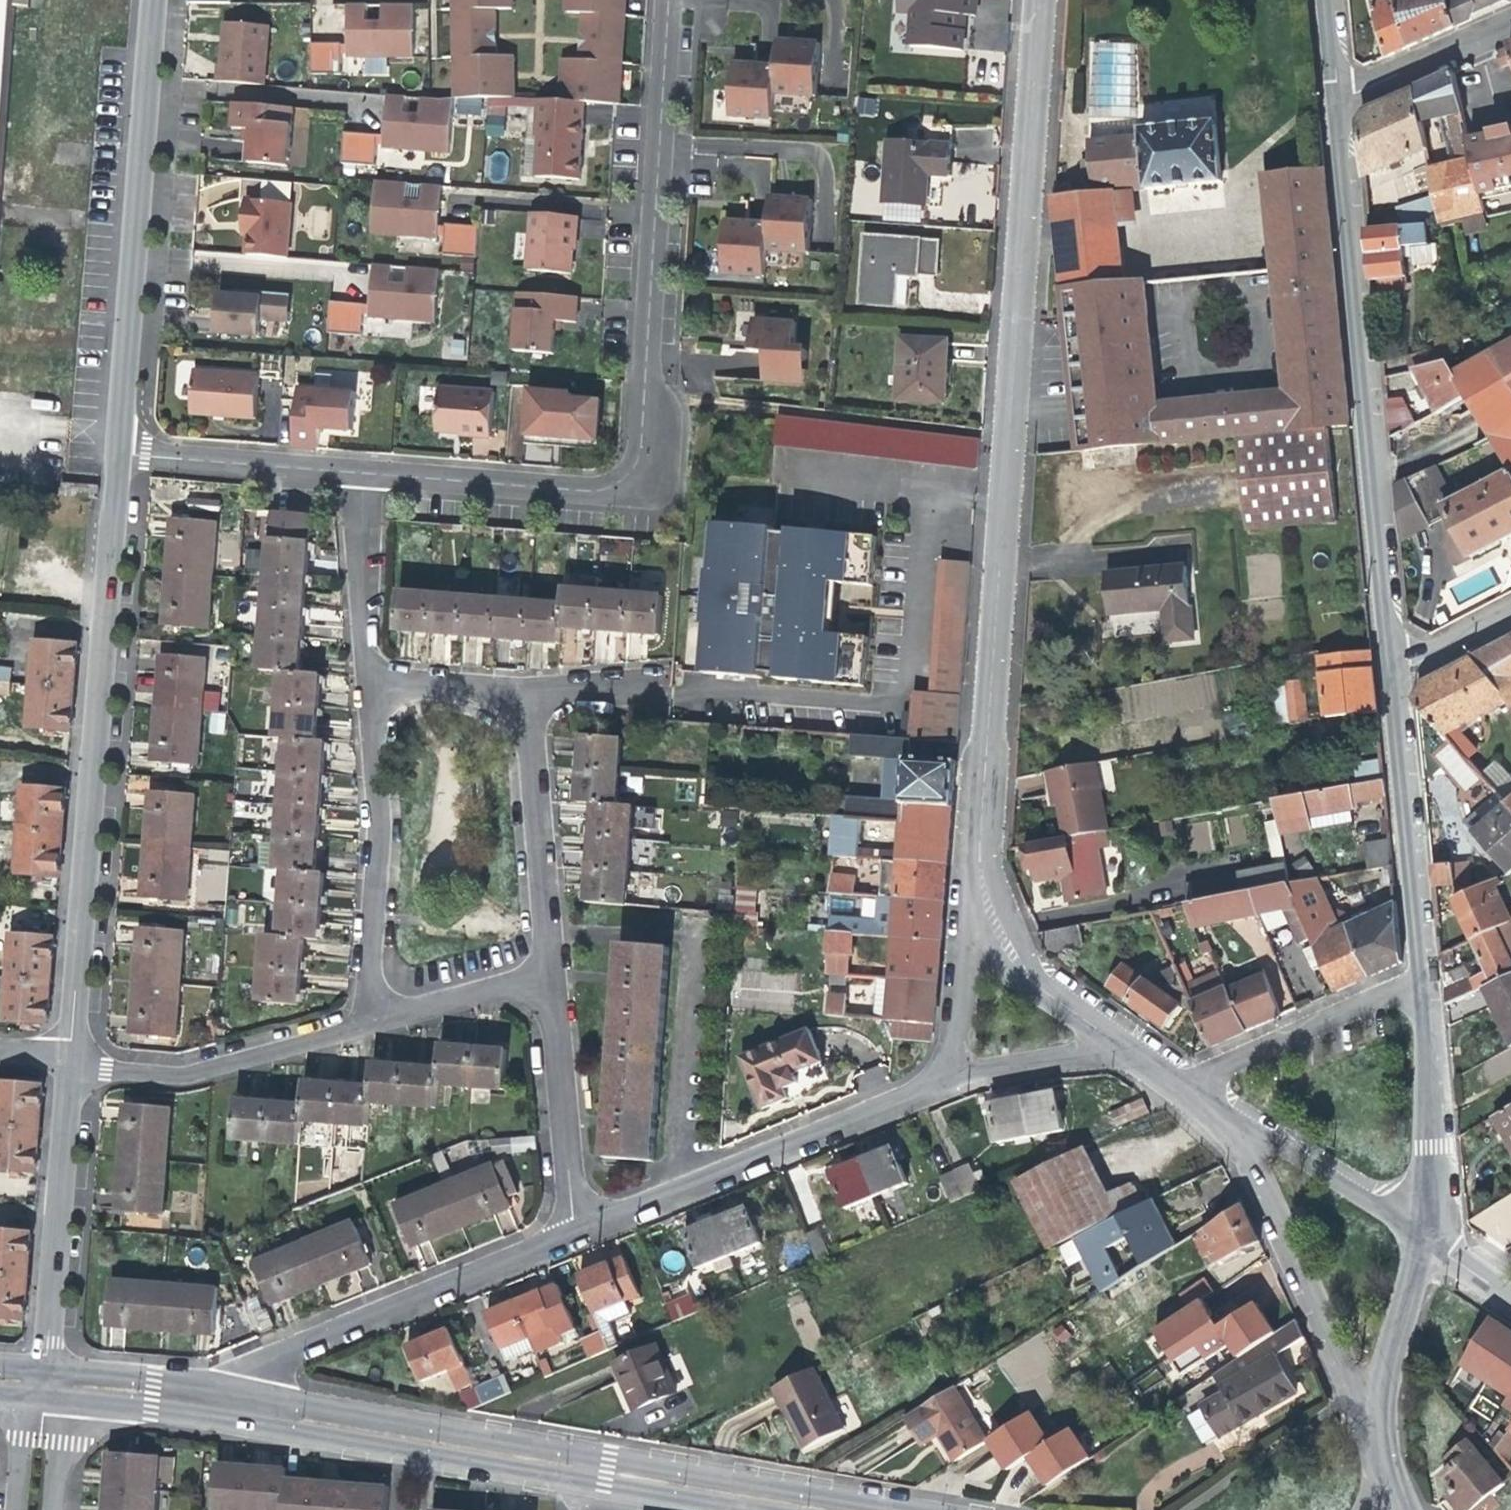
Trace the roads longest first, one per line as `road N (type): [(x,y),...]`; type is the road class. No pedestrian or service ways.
road 1 (residential): [(975,858),(1036,0)]
road 2 (residential): [(361,472),(584,492),(610,486),(632,467),(664,0)]
road 3 (residential): [(839,1509),(244,1409)]
road 4 (residential): [(116,455),(67,1054)]
road 5 (residential): [(1337,97),(1389,673)]
road 6 (residential): [(151,0),(116,455)]
road 7 (residential): [(572,1233),(276,1355),(244,1409)]
road 8 (residential): [(925,1086),(572,1233)]
road 9 (residential): [(1224,1109),(1371,1439)]
road 10 (residential): [(365,676),(376,807),(365,1026)]
road 11 (residential): [(66,1068),(43,1385)]
road 12 (residential): [(1389,673),(1421,986)]
road 13 (residential): [(66,1068),(181,1075),(365,1026)]
road 14 (residential): [(548,975),(521,689)]
road 15 (residential): [(572,1233),(548,975)]
road 16 (residential): [(975,858),(990,920),(1016,961),(1132,1048)]
road 17 (residential): [(1421,986),(1184,1081)]
road 18 (residential): [(1421,986),(1429,1148),(1419,1233)]
road 19 (residential): [(116,455),(361,472)]
road 20 (residential): [(975,858),(955,1024),(944,1062),(925,1086)]
road 21 (residential): [(1224,1109),(1419,1233)]
road 22 (residential): [(1419,1233),(1371,1439)]
road 23 (residential): [(1132,1048),(925,1086)]
road 24 (residential): [(365,676),(361,472)]
road 25 (residential): [(365,1026),(548,975)]
road 26 (residential): [(1510,21),(1337,97)]
road 27 (residential): [(244,1409),(66,1386)]
road 28 (residential): [(521,689),(365,676)]
road 29 (residential): [(1510,610),(1389,673)]
road 30 (residential): [(25,1383),(15,1509)]
road 31 (residential): [(54,1509),(66,1386)]

